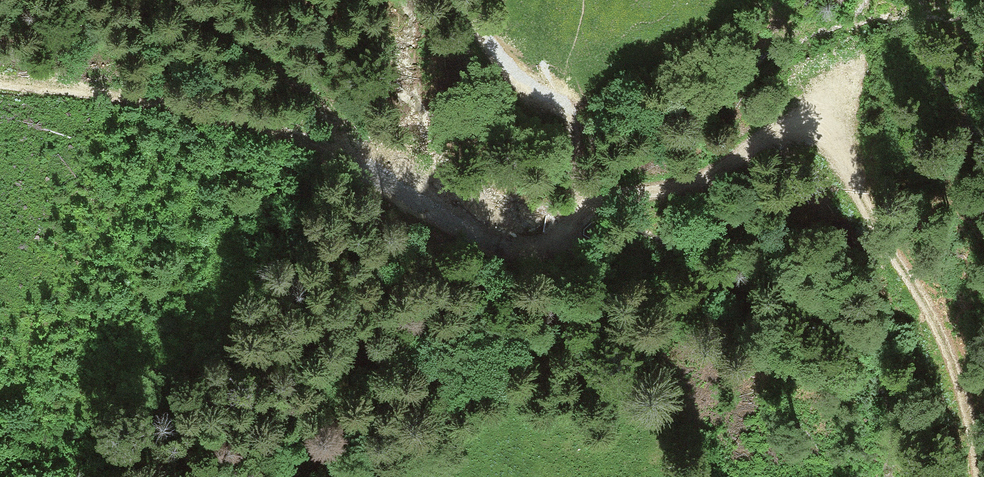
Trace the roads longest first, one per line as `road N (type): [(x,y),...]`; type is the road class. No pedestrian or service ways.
road 1 (track): [(572,198),(707,180),(783,132),(812,130),(836,141),(961,394),(976,476)]
road 2 (track): [(562,116),(570,227),(564,241),(528,254),(497,249),(388,180),(247,124)]
road 3 (track): [(0,80),(247,124)]
road 4 (track): [(455,0),(511,75),(562,116)]

